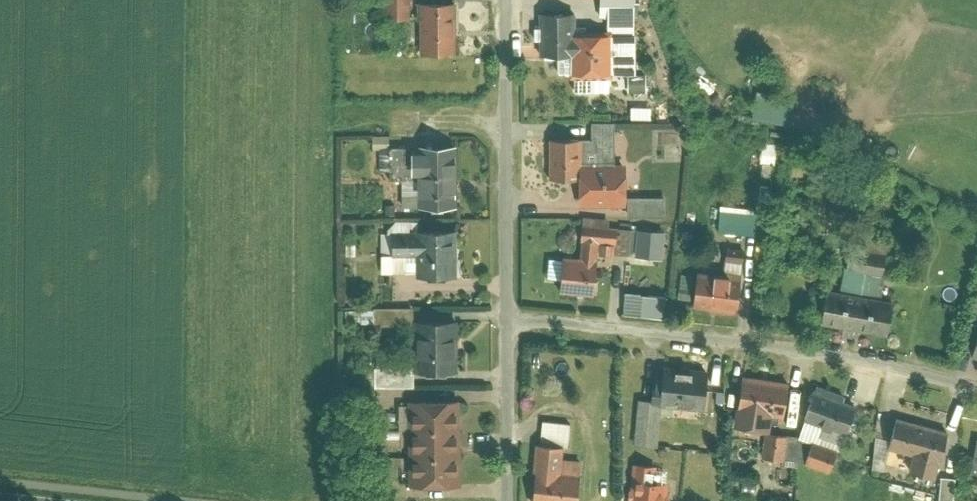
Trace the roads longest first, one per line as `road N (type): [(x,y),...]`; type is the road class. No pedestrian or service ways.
road 1 (residential): [(510,314),(820,347),(976,378)]
road 2 (residential): [(505,0),(510,314)]
road 3 (residential): [(510,314),(510,500)]

